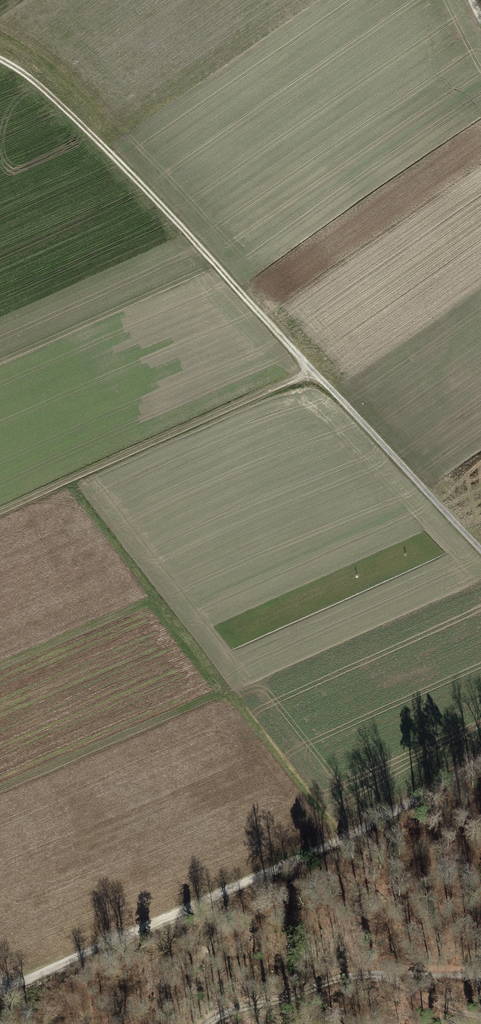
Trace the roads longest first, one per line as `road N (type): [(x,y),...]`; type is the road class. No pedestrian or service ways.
road 1 (track): [(0,60),(36,83),(171,217),(480,552)]
road 2 (track): [(480,766),(0,991)]
road 3 (track): [(0,513),(312,374)]
road 4 (track): [(209,1023),(231,1009),(372,977),(480,982)]

